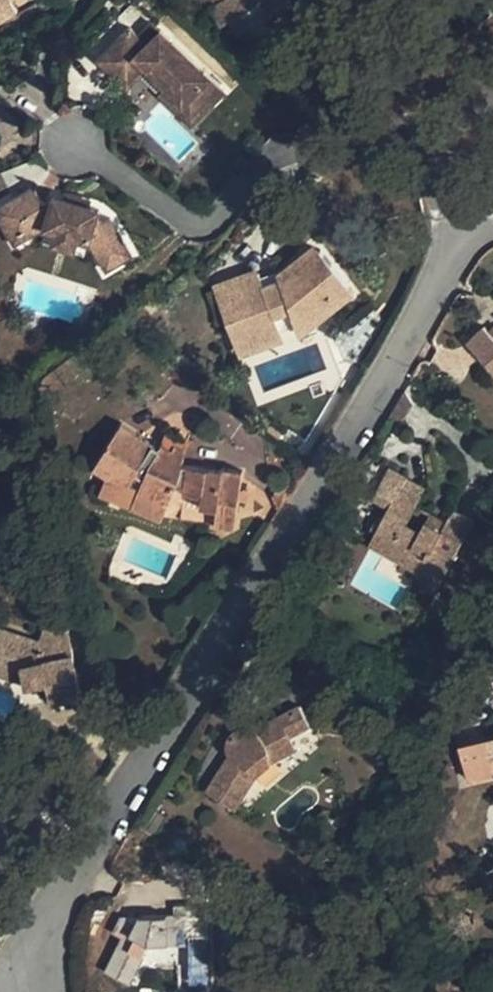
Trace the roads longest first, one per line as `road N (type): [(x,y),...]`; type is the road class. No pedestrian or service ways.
road 1 (residential): [(463,231),(362,417),(23,967)]
road 2 (residential): [(431,147),(394,132),(276,153),(211,222),(81,145)]

